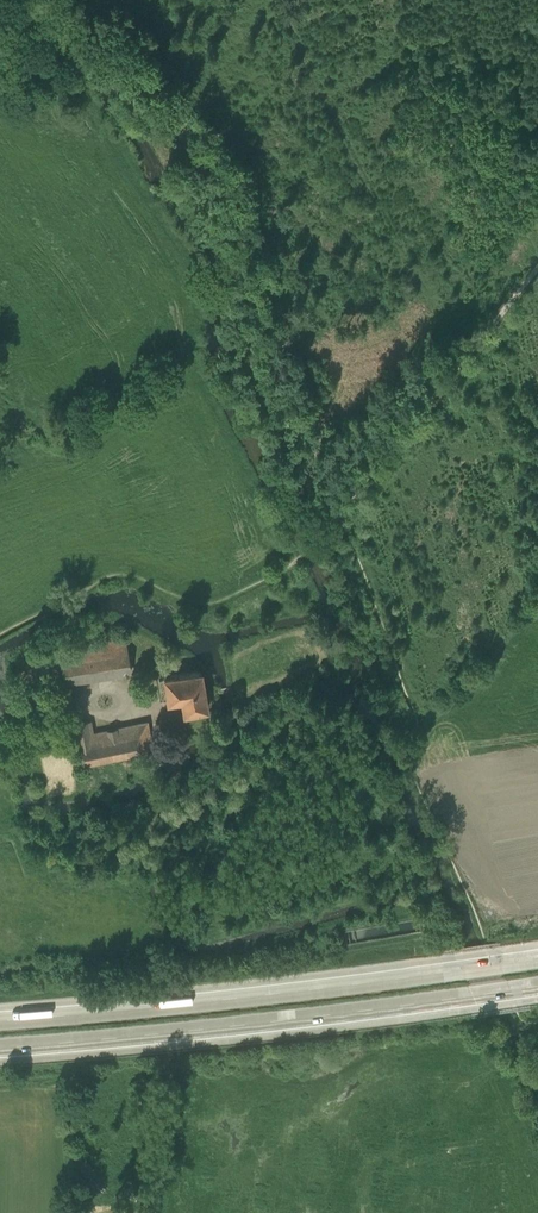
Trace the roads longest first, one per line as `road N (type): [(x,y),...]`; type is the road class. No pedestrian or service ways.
road 1 (motorway): [(537,957),(181,1005),(0,1020)]
road 2 (motorway): [(0,1047),(537,984)]
road 3 (track): [(342,514),(537,276)]

